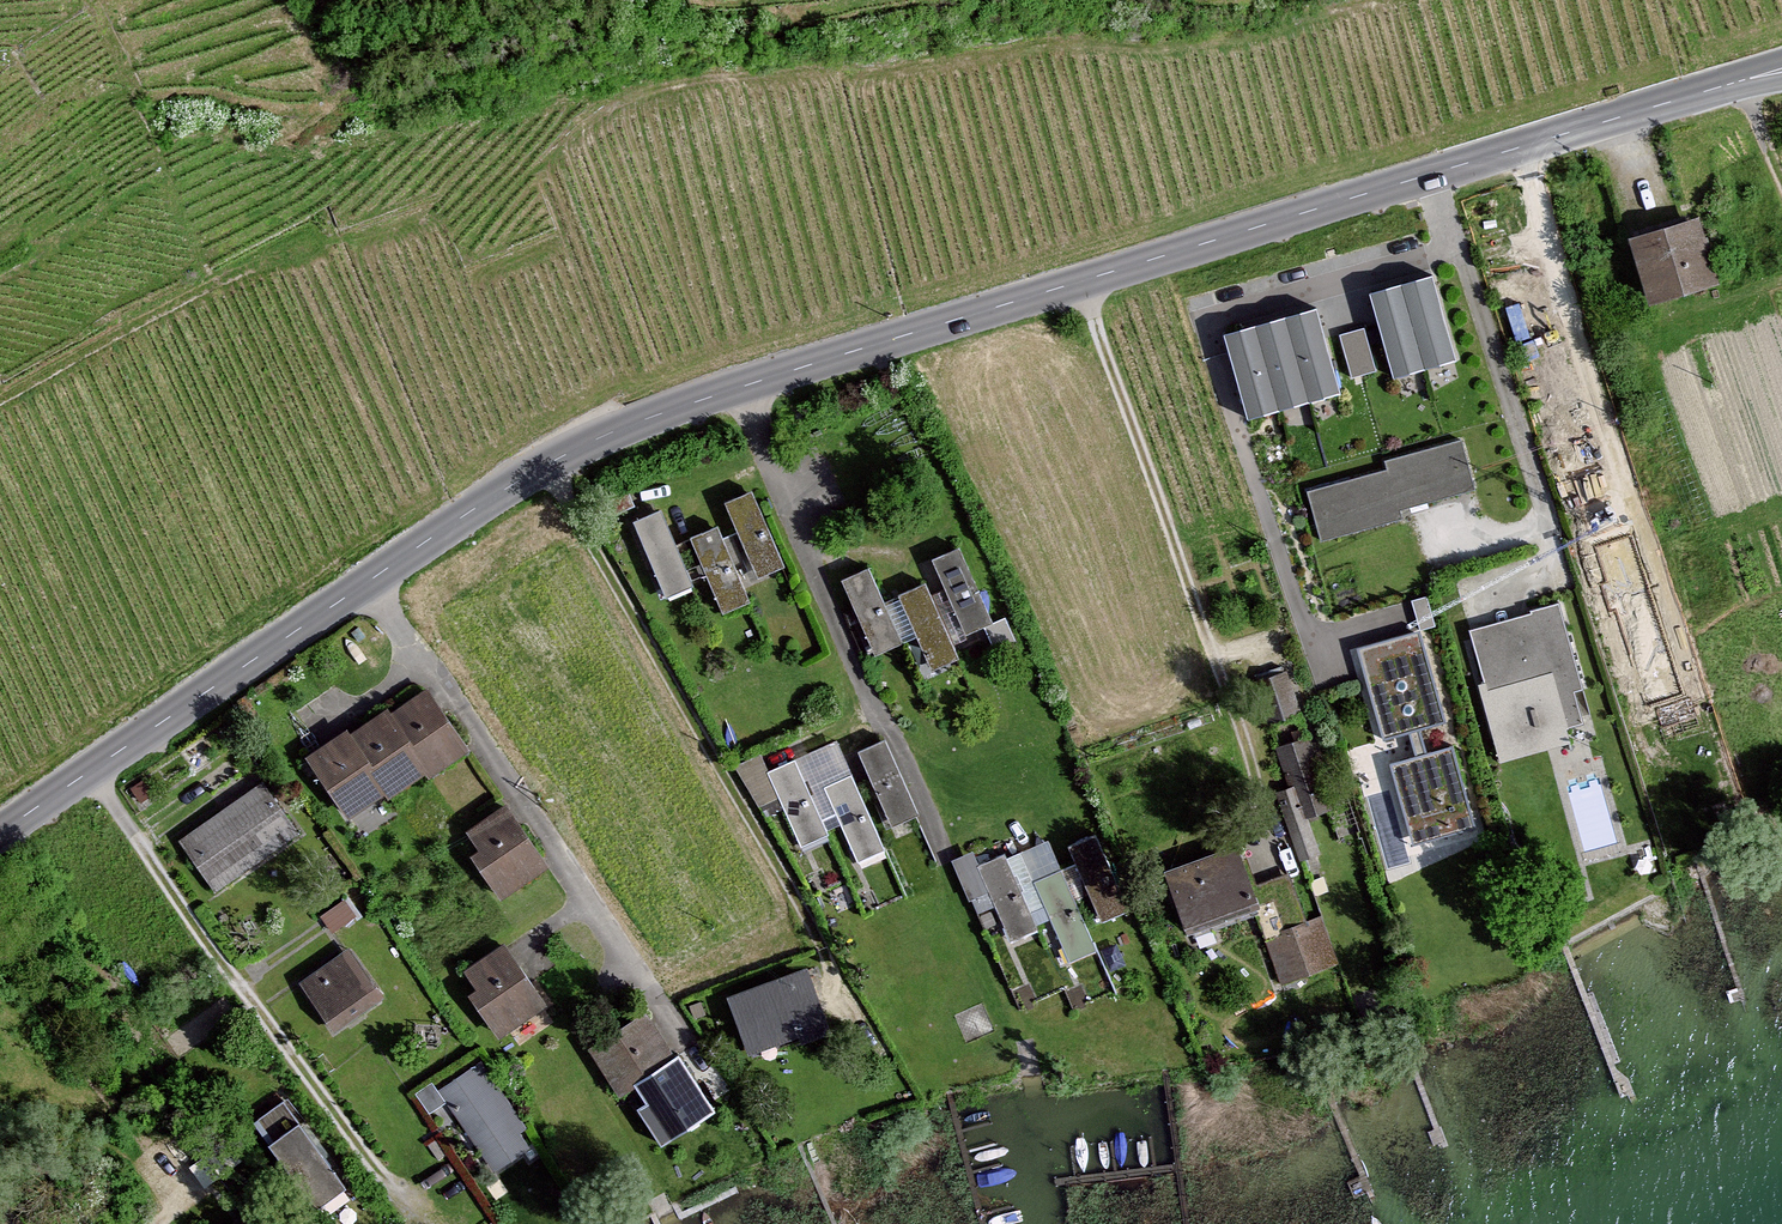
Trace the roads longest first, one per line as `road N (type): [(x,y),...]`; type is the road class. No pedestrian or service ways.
road 1 (tertiary): [(735,388),(1781,70)]
road 2 (residential): [(367,584),(690,1052)]
road 3 (residential): [(735,388),(859,682),(895,739),(943,849)]
road 4 (tertiary): [(0,832),(367,584)]
road 5 (tertiary): [(367,584),(577,448),(735,388)]
road 6 (track): [(269,246),(0,395)]

